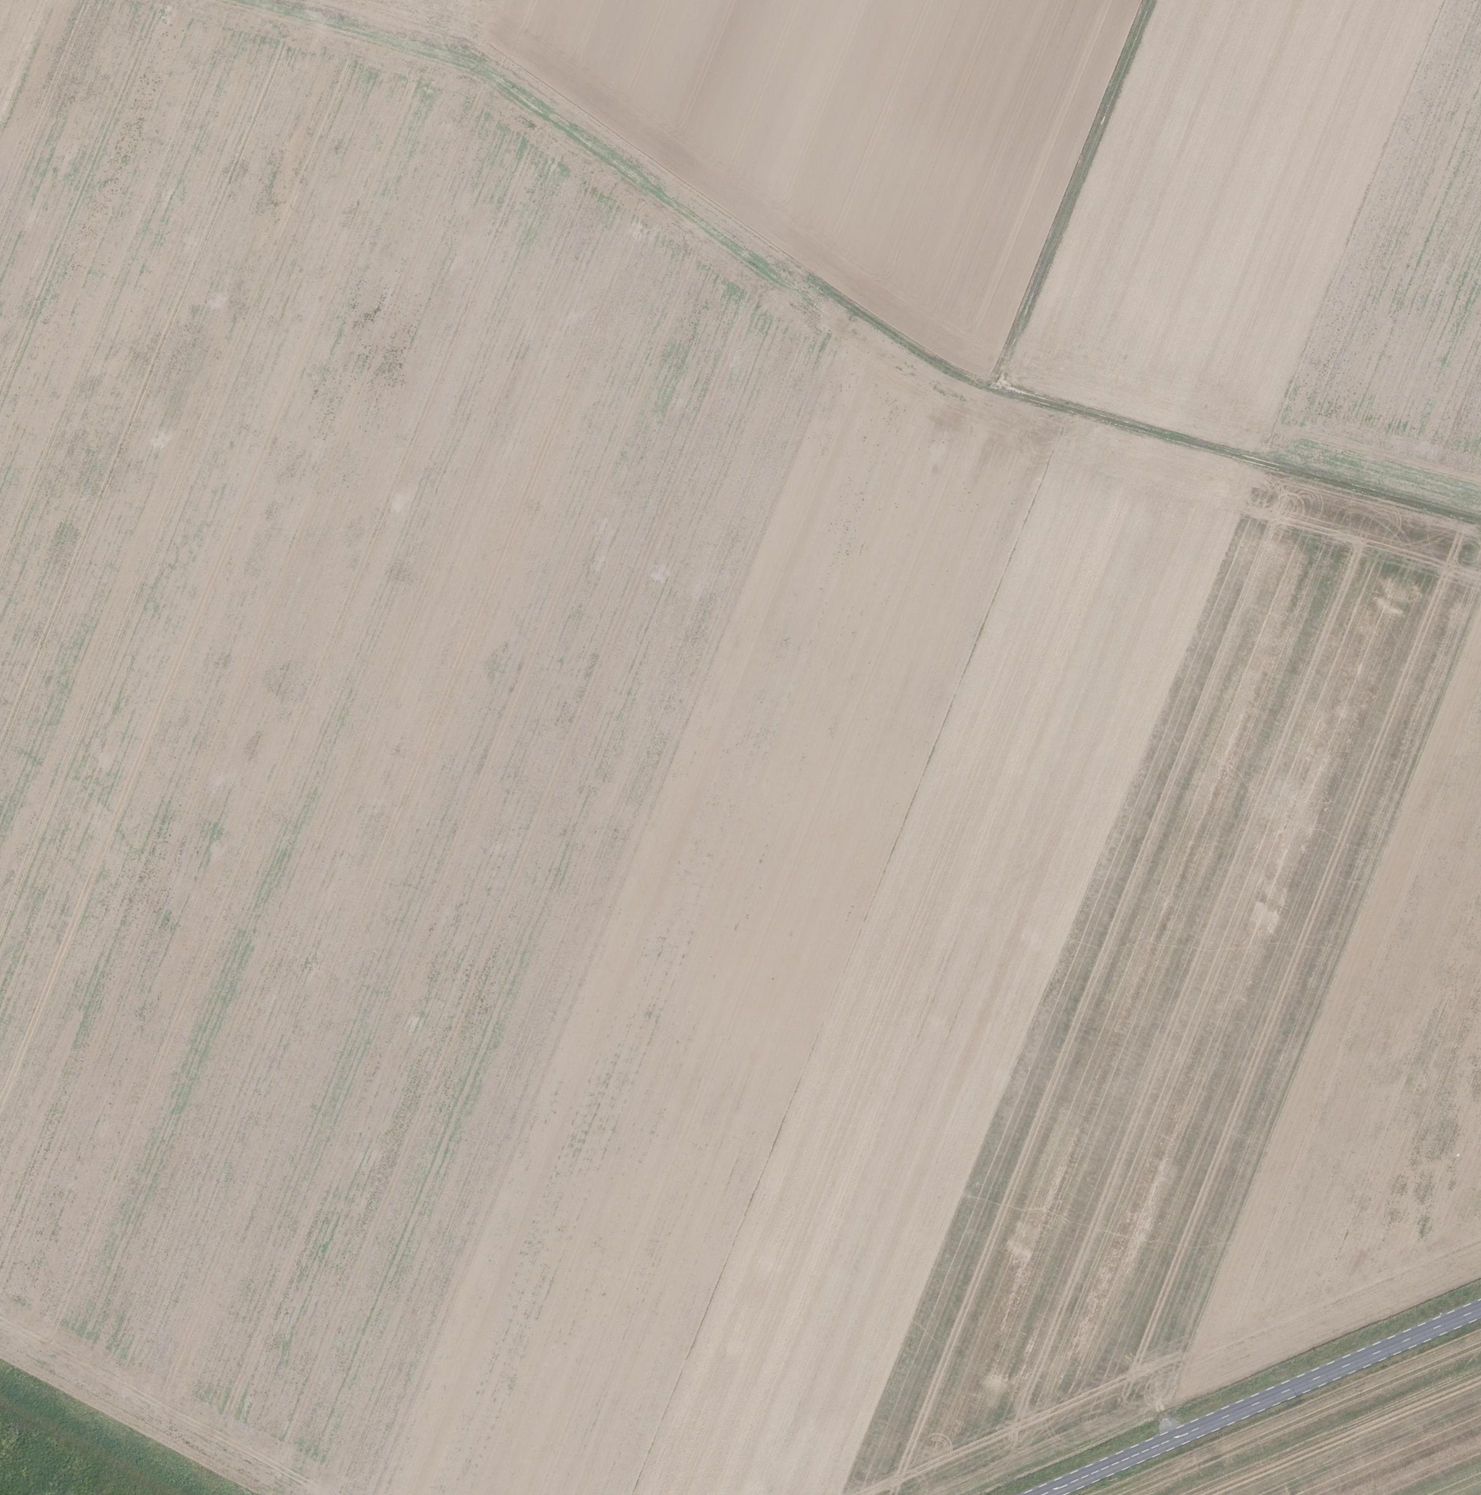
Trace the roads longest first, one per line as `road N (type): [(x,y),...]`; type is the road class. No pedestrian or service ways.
road 1 (track): [(1143,0),(984,390),(1480,522)]
road 2 (primary): [(1043,1494),(1480,1309)]

